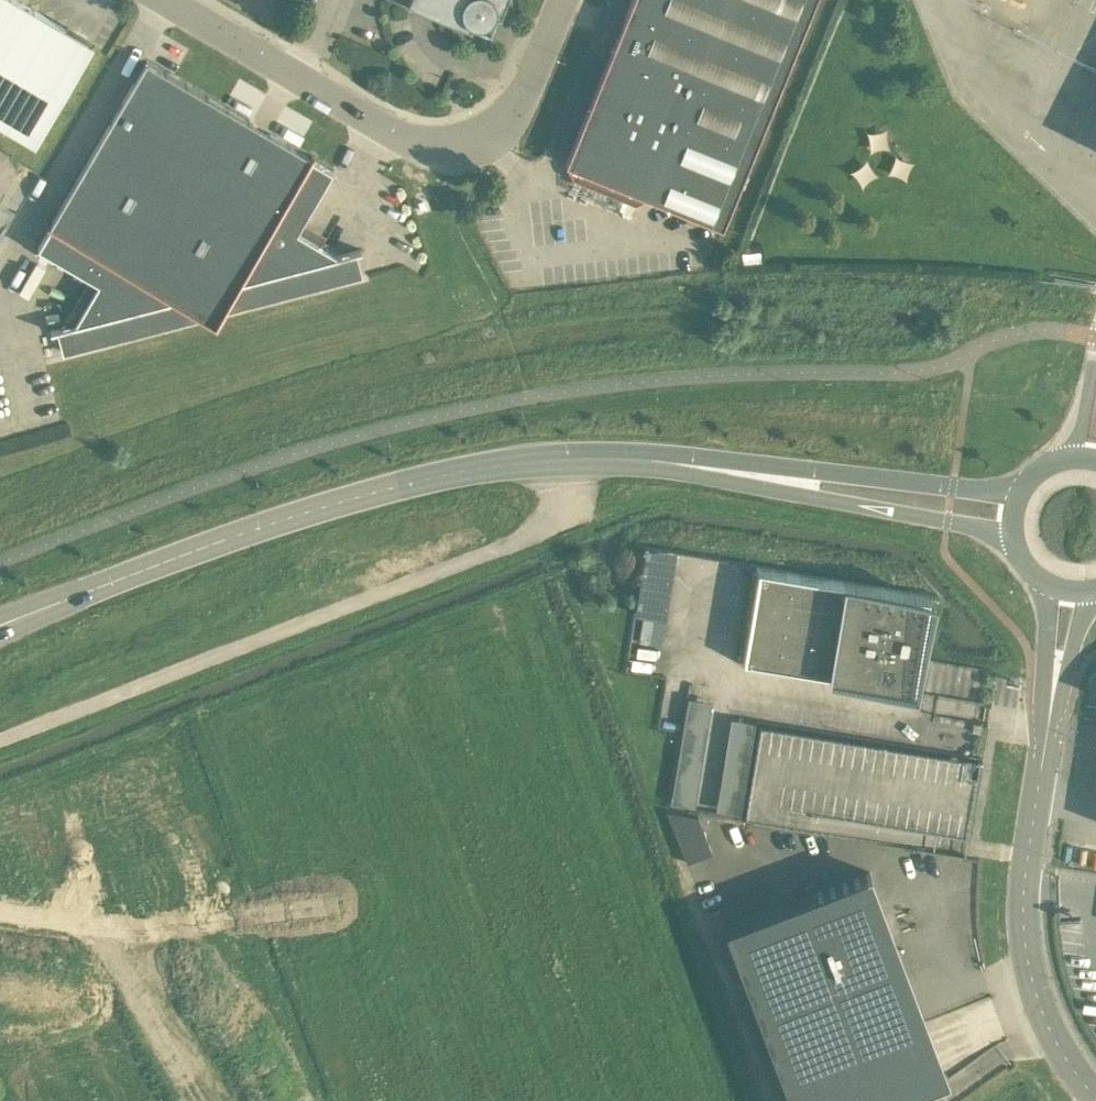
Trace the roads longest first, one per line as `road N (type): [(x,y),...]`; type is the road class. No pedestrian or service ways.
road 1 (unclassified): [(664,1100),(507,640),(146,780)]
road 2 (tertiary): [(0,626),(257,528),(464,470),(572,457),(722,469)]
road 3 (unclassified): [(167,0),(414,144),(457,150),(512,124),(565,0)]
road 4 (unclassified): [(1053,702),(1023,927),(1041,1008),(1072,1067)]
road 5 (unclassified): [(146,780),(269,1100)]
road 6 (tertiary): [(1019,486),(722,469)]
road 7 (tertiary): [(722,469),(1009,536)]
road 8 (unclassified): [(146,780),(0,837)]

